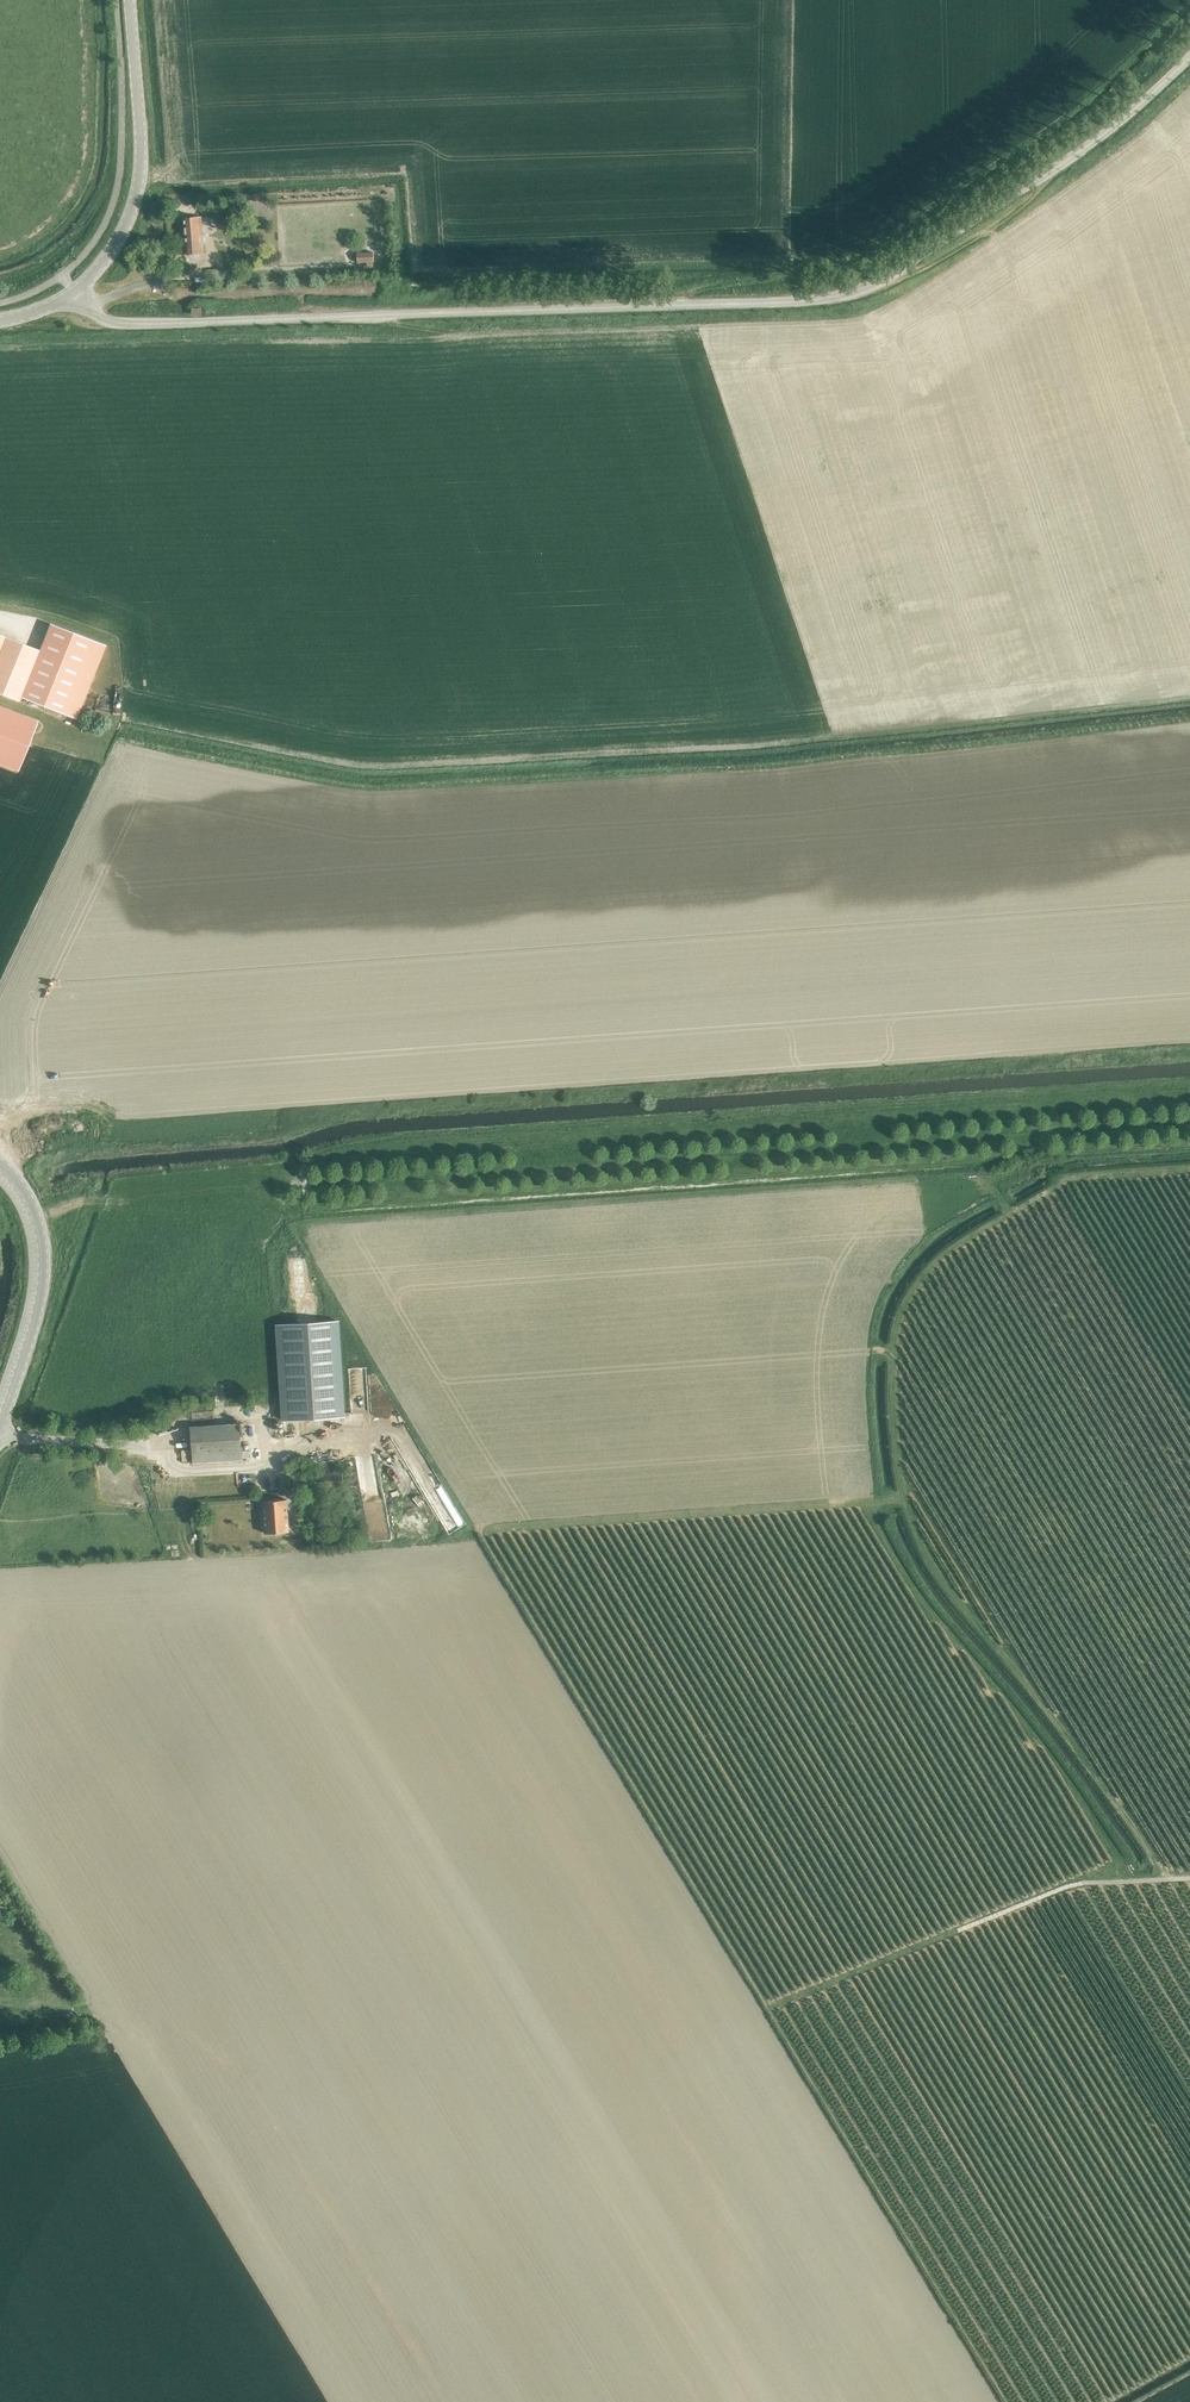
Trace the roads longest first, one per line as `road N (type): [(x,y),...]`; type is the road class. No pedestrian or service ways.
road 1 (unclassified): [(73,291),(101,317),(126,324),(843,296),(894,273),(1073,157),(1189,59)]
road 2 (unclassified): [(73,291),(104,262),(138,185),(130,0)]
road 3 (tertiary): [(0,1426),(42,1280),(37,1220),(0,1166)]

